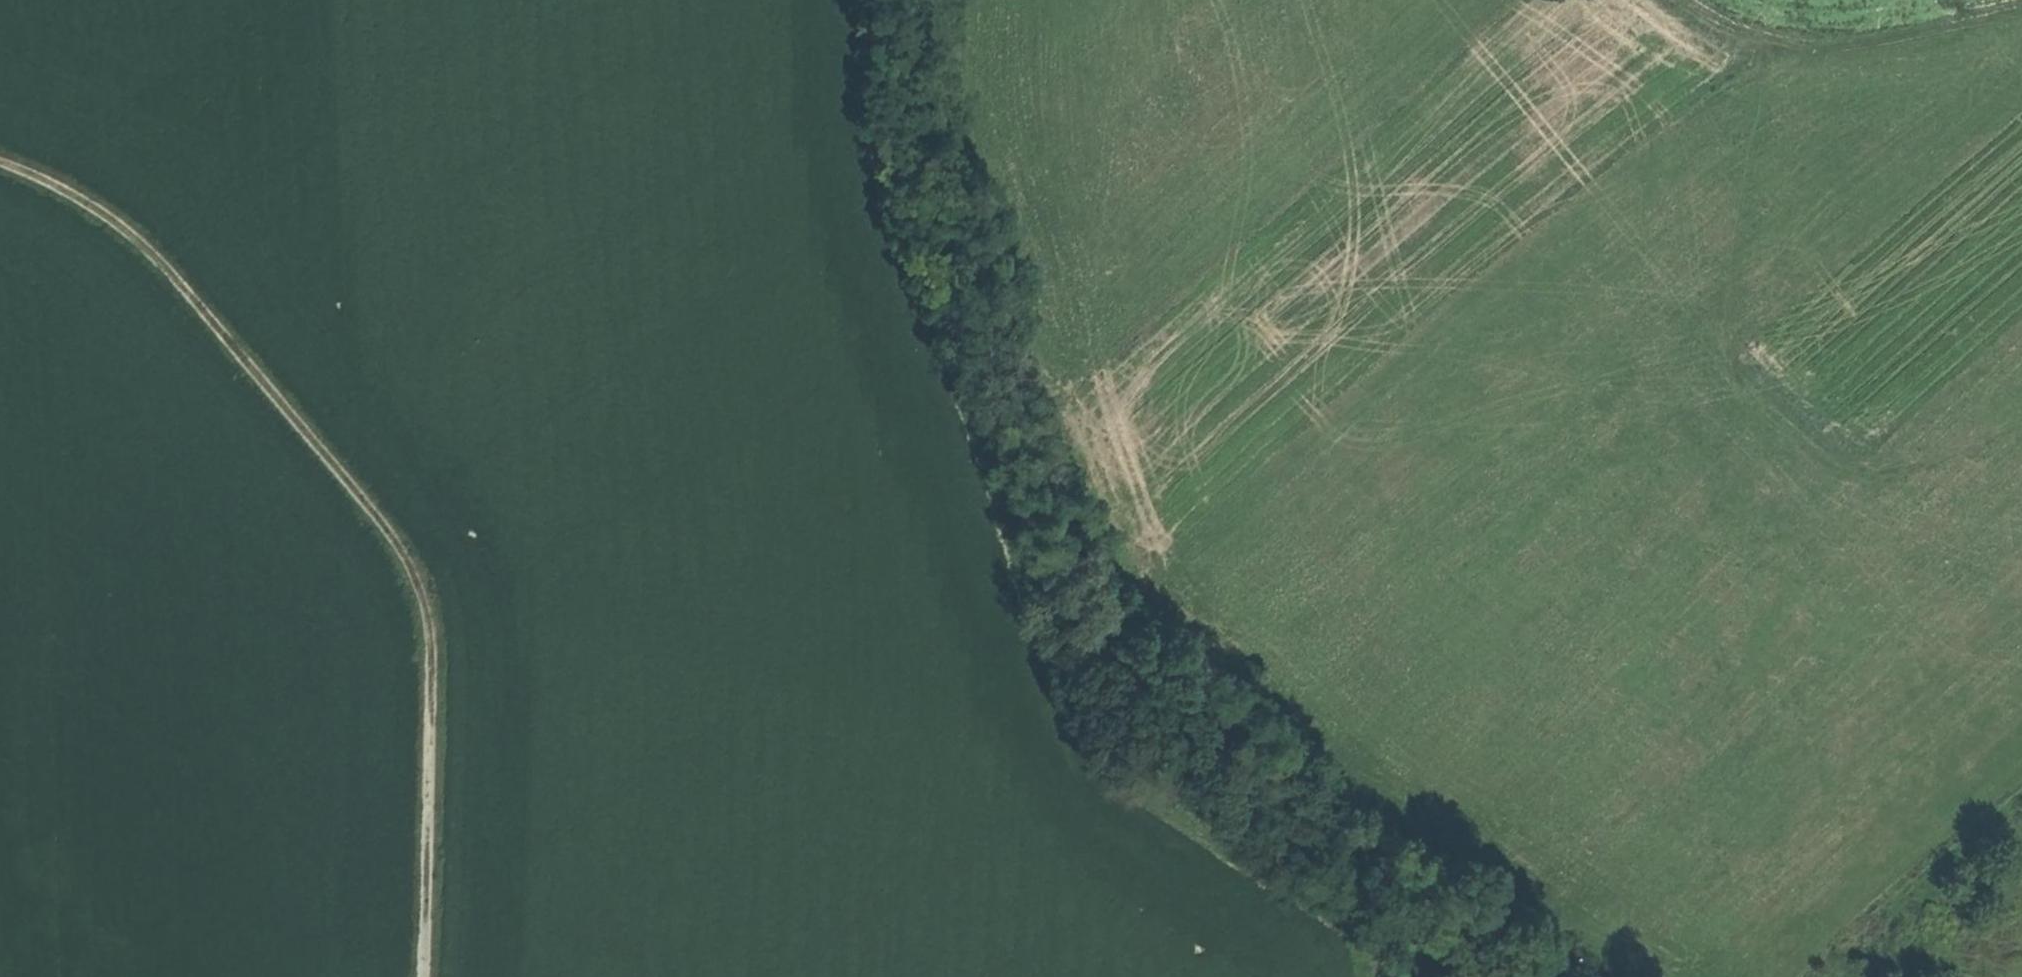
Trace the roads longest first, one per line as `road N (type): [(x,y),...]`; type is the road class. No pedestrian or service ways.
road 1 (track): [(422,976),(434,654),(405,553),(129,244),(0,168)]
road 2 (track): [(2021,5),(1887,37),(1767,38),(1679,12),(1667,0)]

